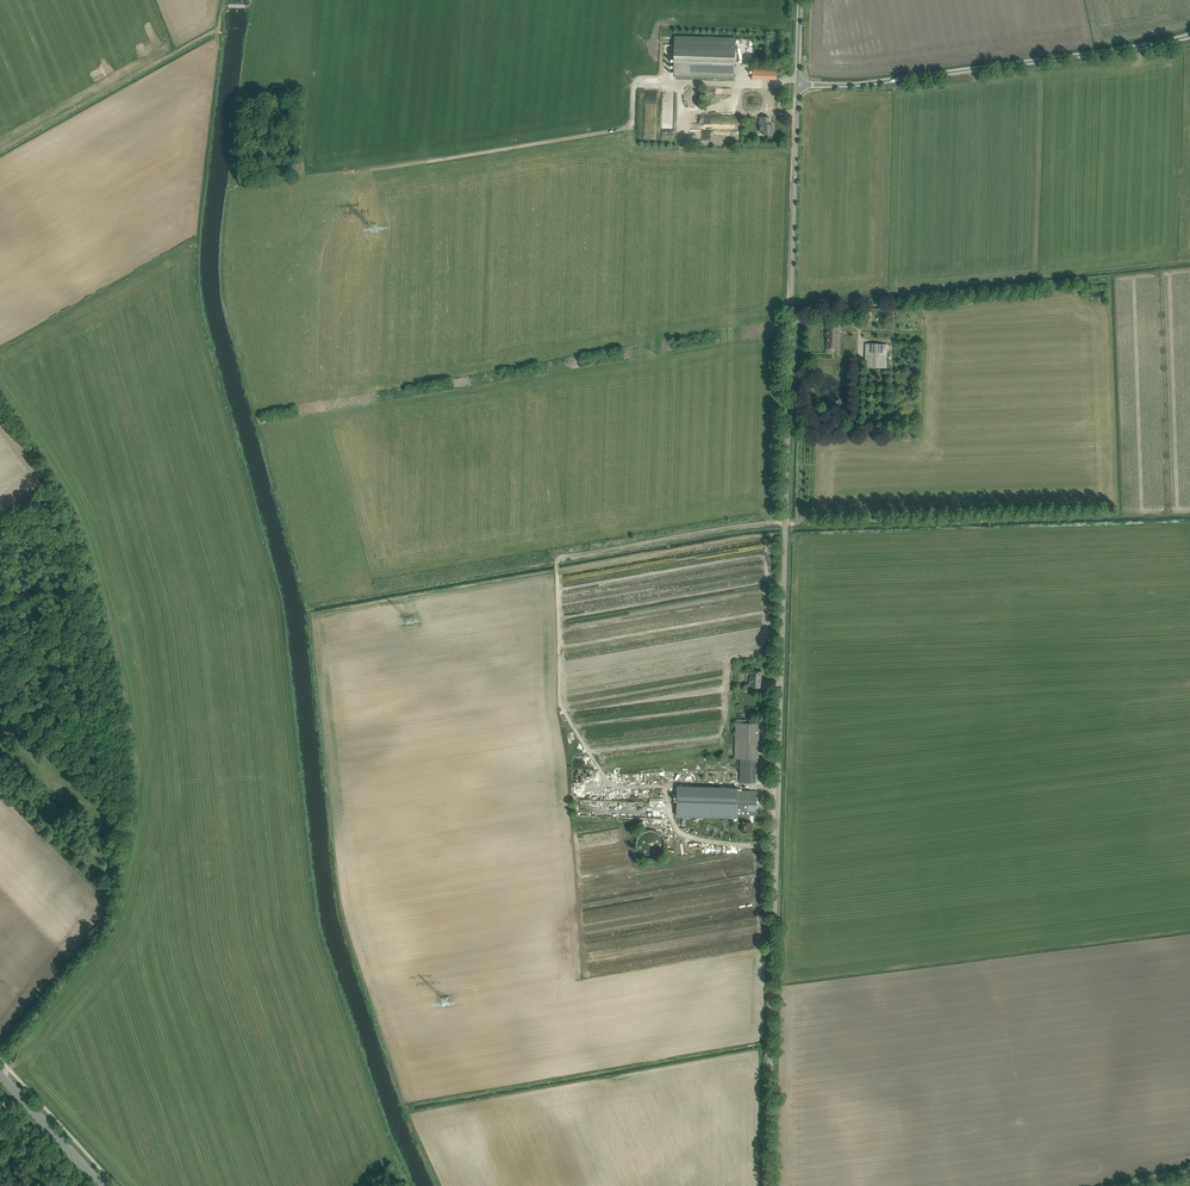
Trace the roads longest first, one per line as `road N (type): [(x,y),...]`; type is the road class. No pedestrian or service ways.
road 1 (unclassified): [(770,1185),(799,86)]
road 2 (unclassified): [(799,86),(869,83),(1189,36)]
road 3 (track): [(251,7),(222,6),(222,28),(0,151)]
road 4 (track): [(0,686),(101,572)]
road 5 (secondary): [(100,1185),(0,1077)]

